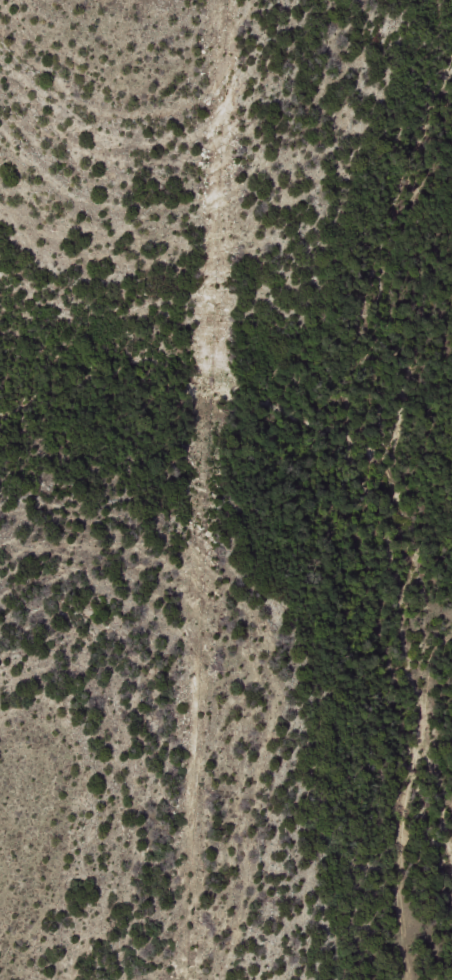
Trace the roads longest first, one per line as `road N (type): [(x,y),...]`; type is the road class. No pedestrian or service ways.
road 1 (residential): [(437,979),(428,927),(415,922),(390,779),(412,710),(451,672)]

